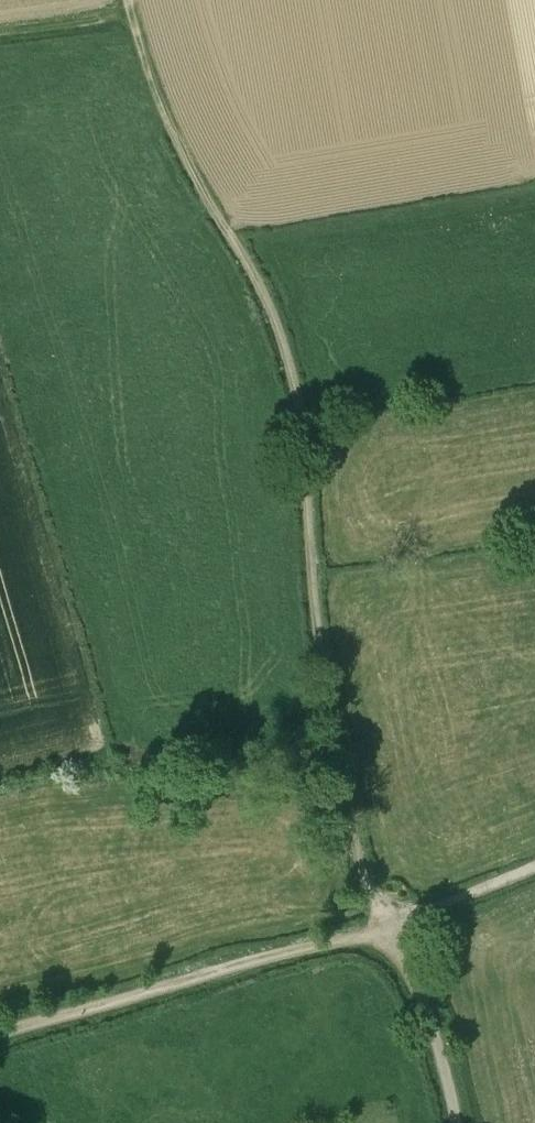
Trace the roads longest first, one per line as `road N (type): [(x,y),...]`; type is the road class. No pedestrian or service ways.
road 1 (track): [(134,0),(166,115),(266,290),(295,389),(334,742),(373,893),(392,928)]
road 2 (track): [(0,1031),(392,928)]
road 3 (track): [(392,928),(426,989),(453,1122)]
road 4 (track): [(392,928),(534,867)]
road 5 (track): [(0,54),(146,43)]

